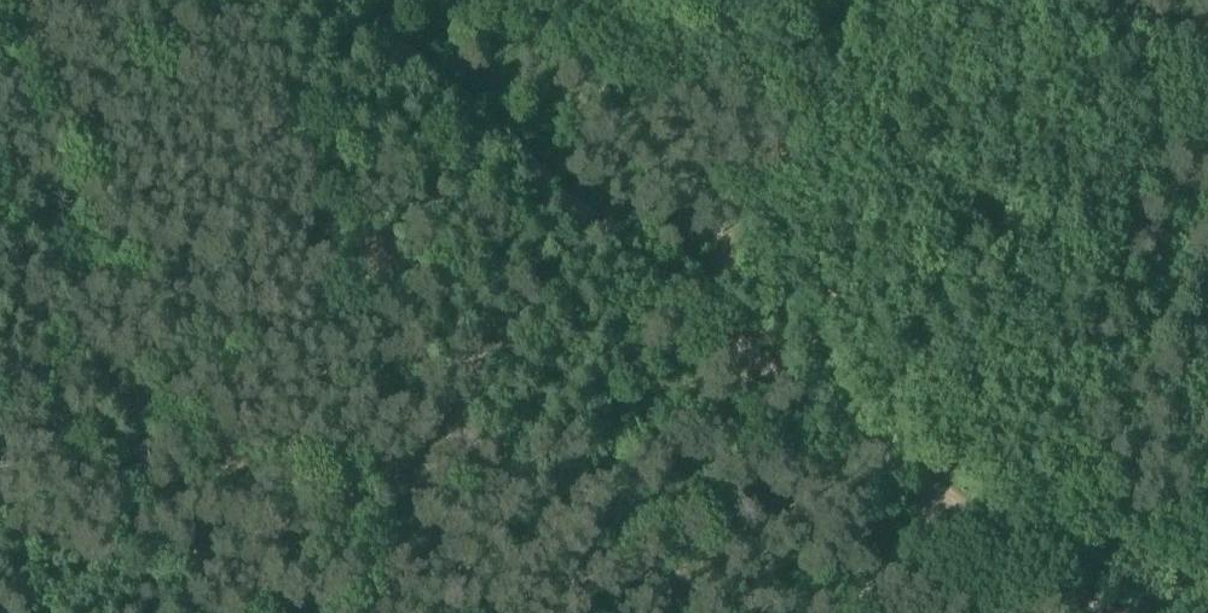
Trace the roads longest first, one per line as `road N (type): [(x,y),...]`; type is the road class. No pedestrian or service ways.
road 1 (track): [(1098,612),(667,286),(348,0)]
road 2 (track): [(847,612),(939,498)]
road 3 (track): [(36,0),(0,118)]

